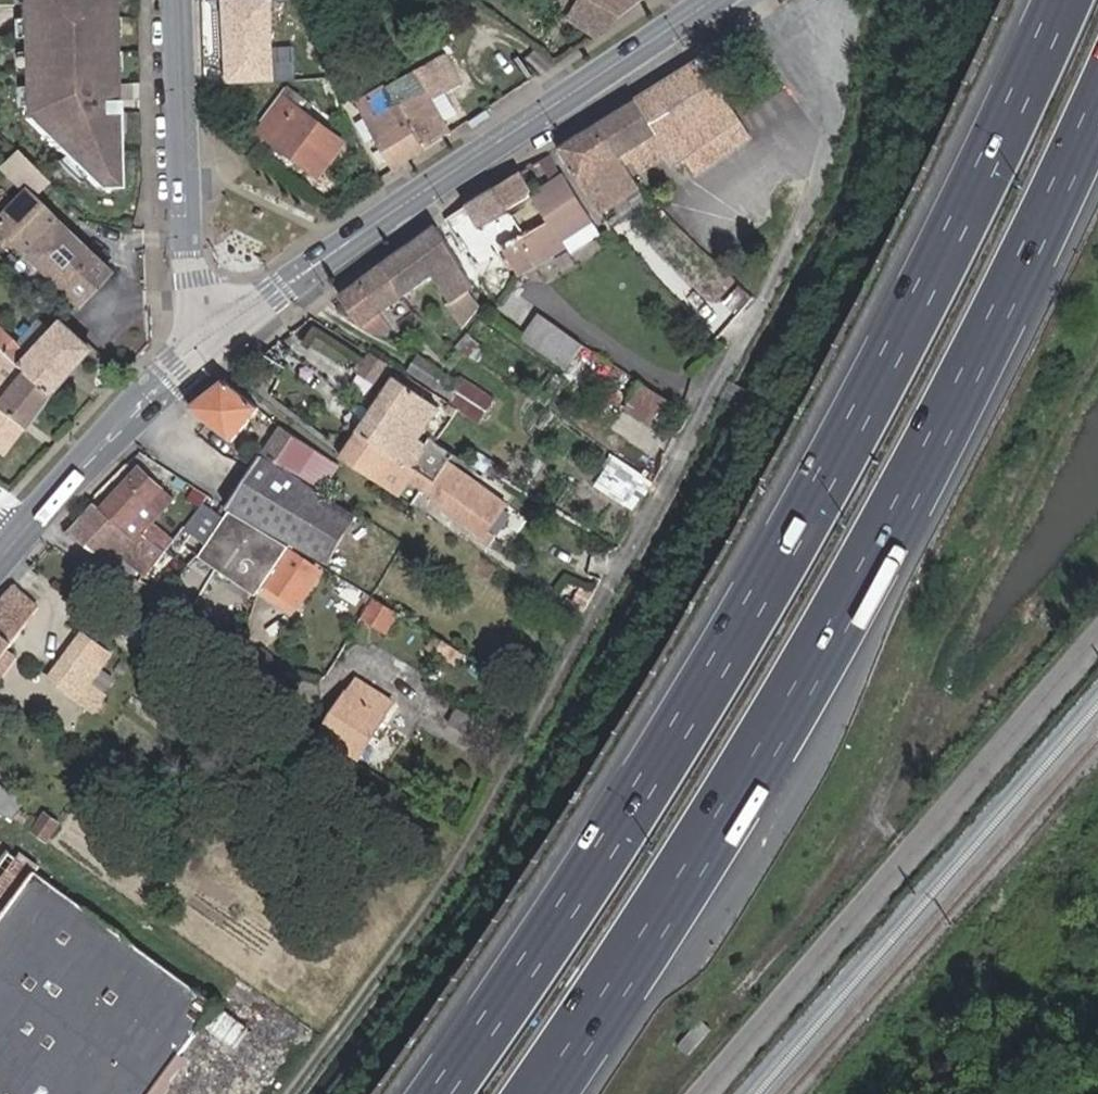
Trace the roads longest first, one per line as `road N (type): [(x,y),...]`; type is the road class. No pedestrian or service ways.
road 1 (residential): [(756,0),(794,41),(824,88),(832,120),(803,217),(486,819),(291,1093)]
road 2 (motorway): [(1064,0),(924,296),(723,658),(440,1093)]
road 3 (motorway): [(545,1093),(775,721),(975,373),(1097,102)]
road 4 (residential): [(701,1093),(1097,633)]
road 5 (secondary): [(706,0),(208,337)]
road 6 (residential): [(177,0),(186,248),(208,337)]
road 7 (secondary): [(208,337),(17,534)]

